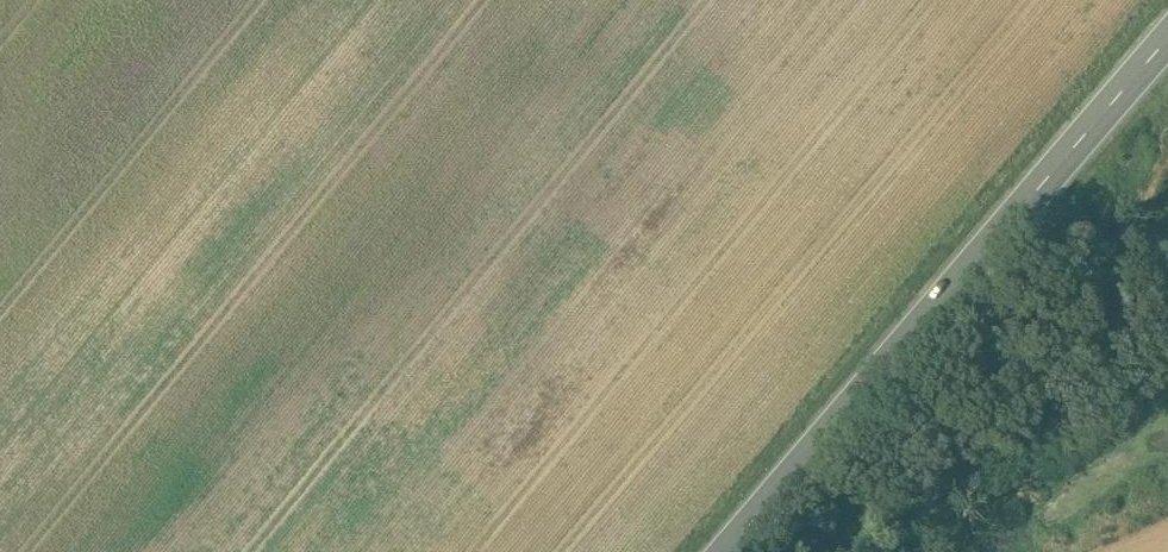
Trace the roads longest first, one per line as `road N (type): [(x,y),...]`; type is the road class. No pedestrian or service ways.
road 1 (secondary): [(1167,39),(725,551)]

